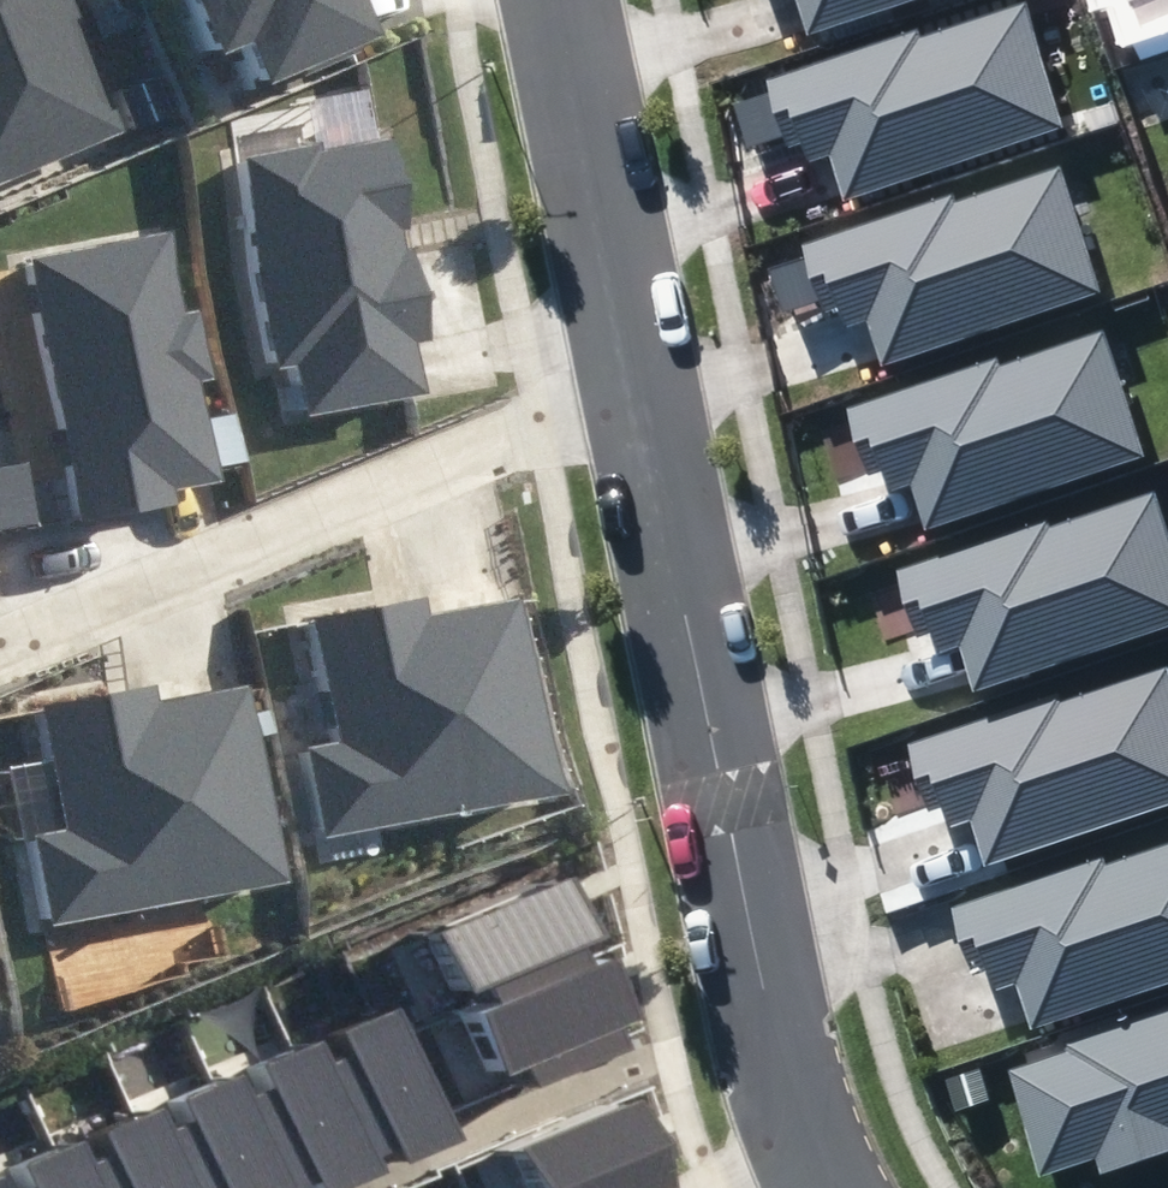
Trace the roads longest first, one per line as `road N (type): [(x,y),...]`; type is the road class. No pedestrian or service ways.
road 1 (residential): [(825,1160),(761,979),(712,784),(567,0)]

